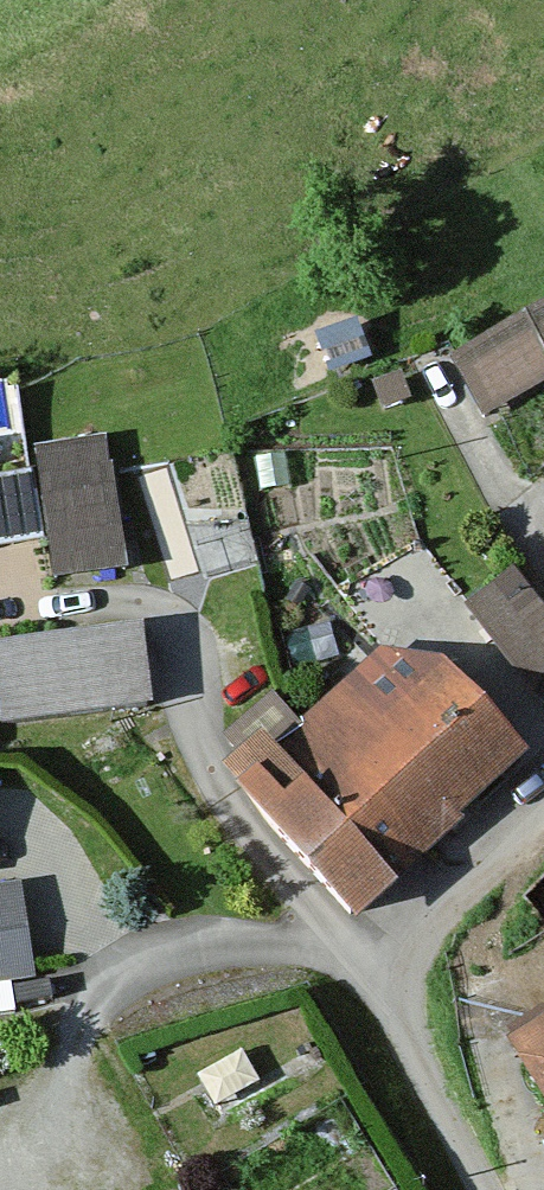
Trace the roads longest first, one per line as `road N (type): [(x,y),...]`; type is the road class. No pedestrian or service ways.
road 1 (residential): [(543,828),(367,984),(468,1189)]

